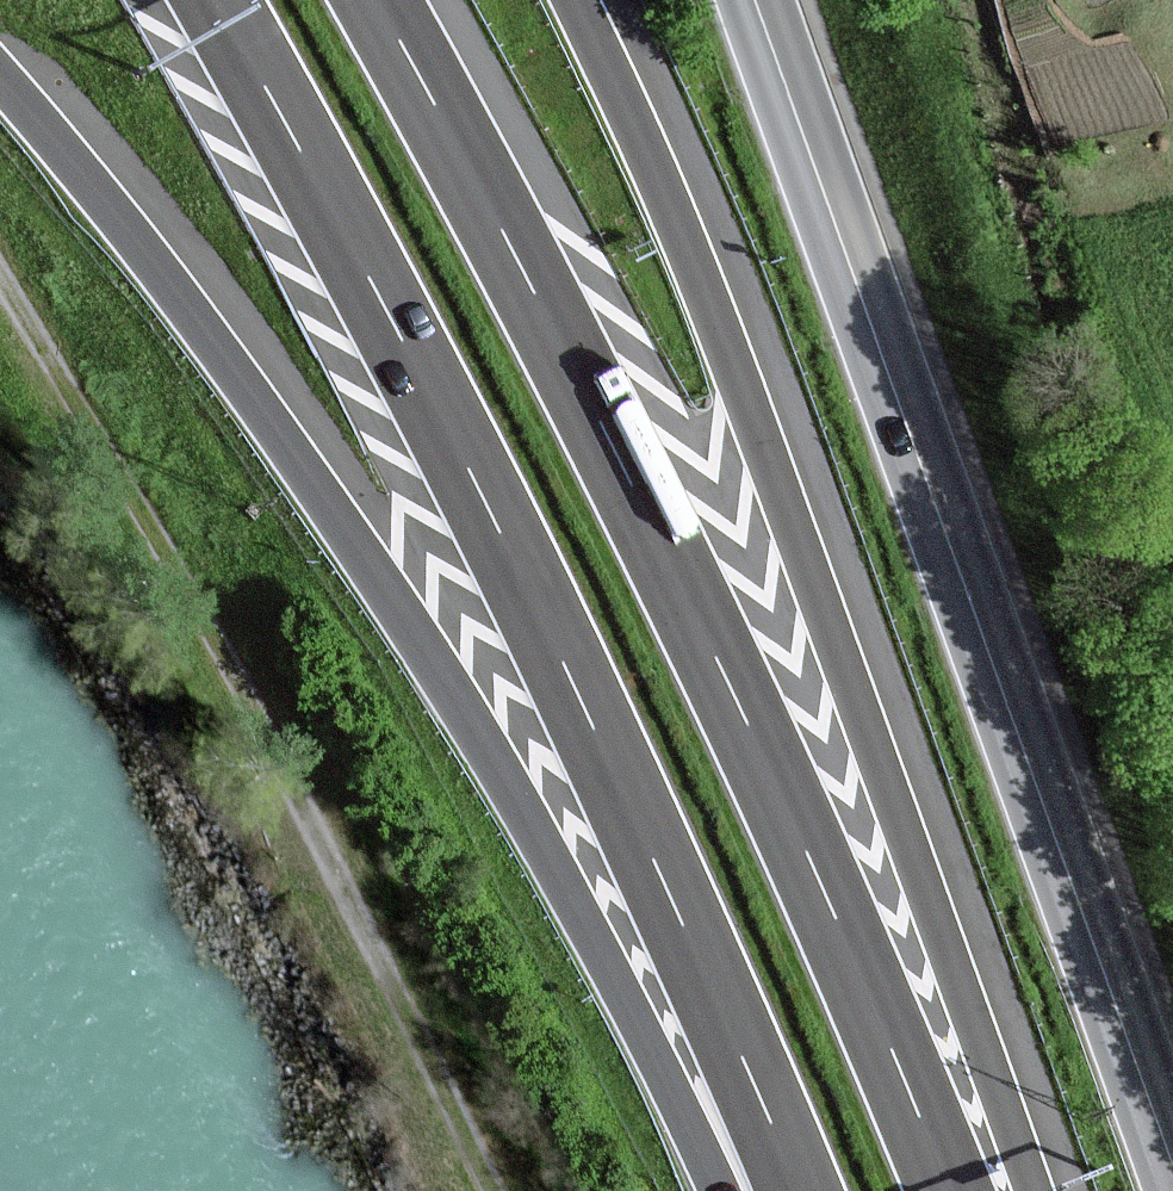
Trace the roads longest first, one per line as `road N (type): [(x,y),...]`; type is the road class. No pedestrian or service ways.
road 1 (motorway): [(0,73),(129,227),(359,547),(537,830),(742,1190)]
road 2 (motorway): [(214,0),(470,473),(799,1190)]
road 3 (motorway): [(950,1190),(803,844),(616,453),(376,0)]
road 4 (motorway): [(1021,1190),(739,376),(577,0)]
road 5 (primary): [(756,0),(1172,1161)]
road 6 (track): [(0,273),(201,619),(389,972),(493,1190)]

